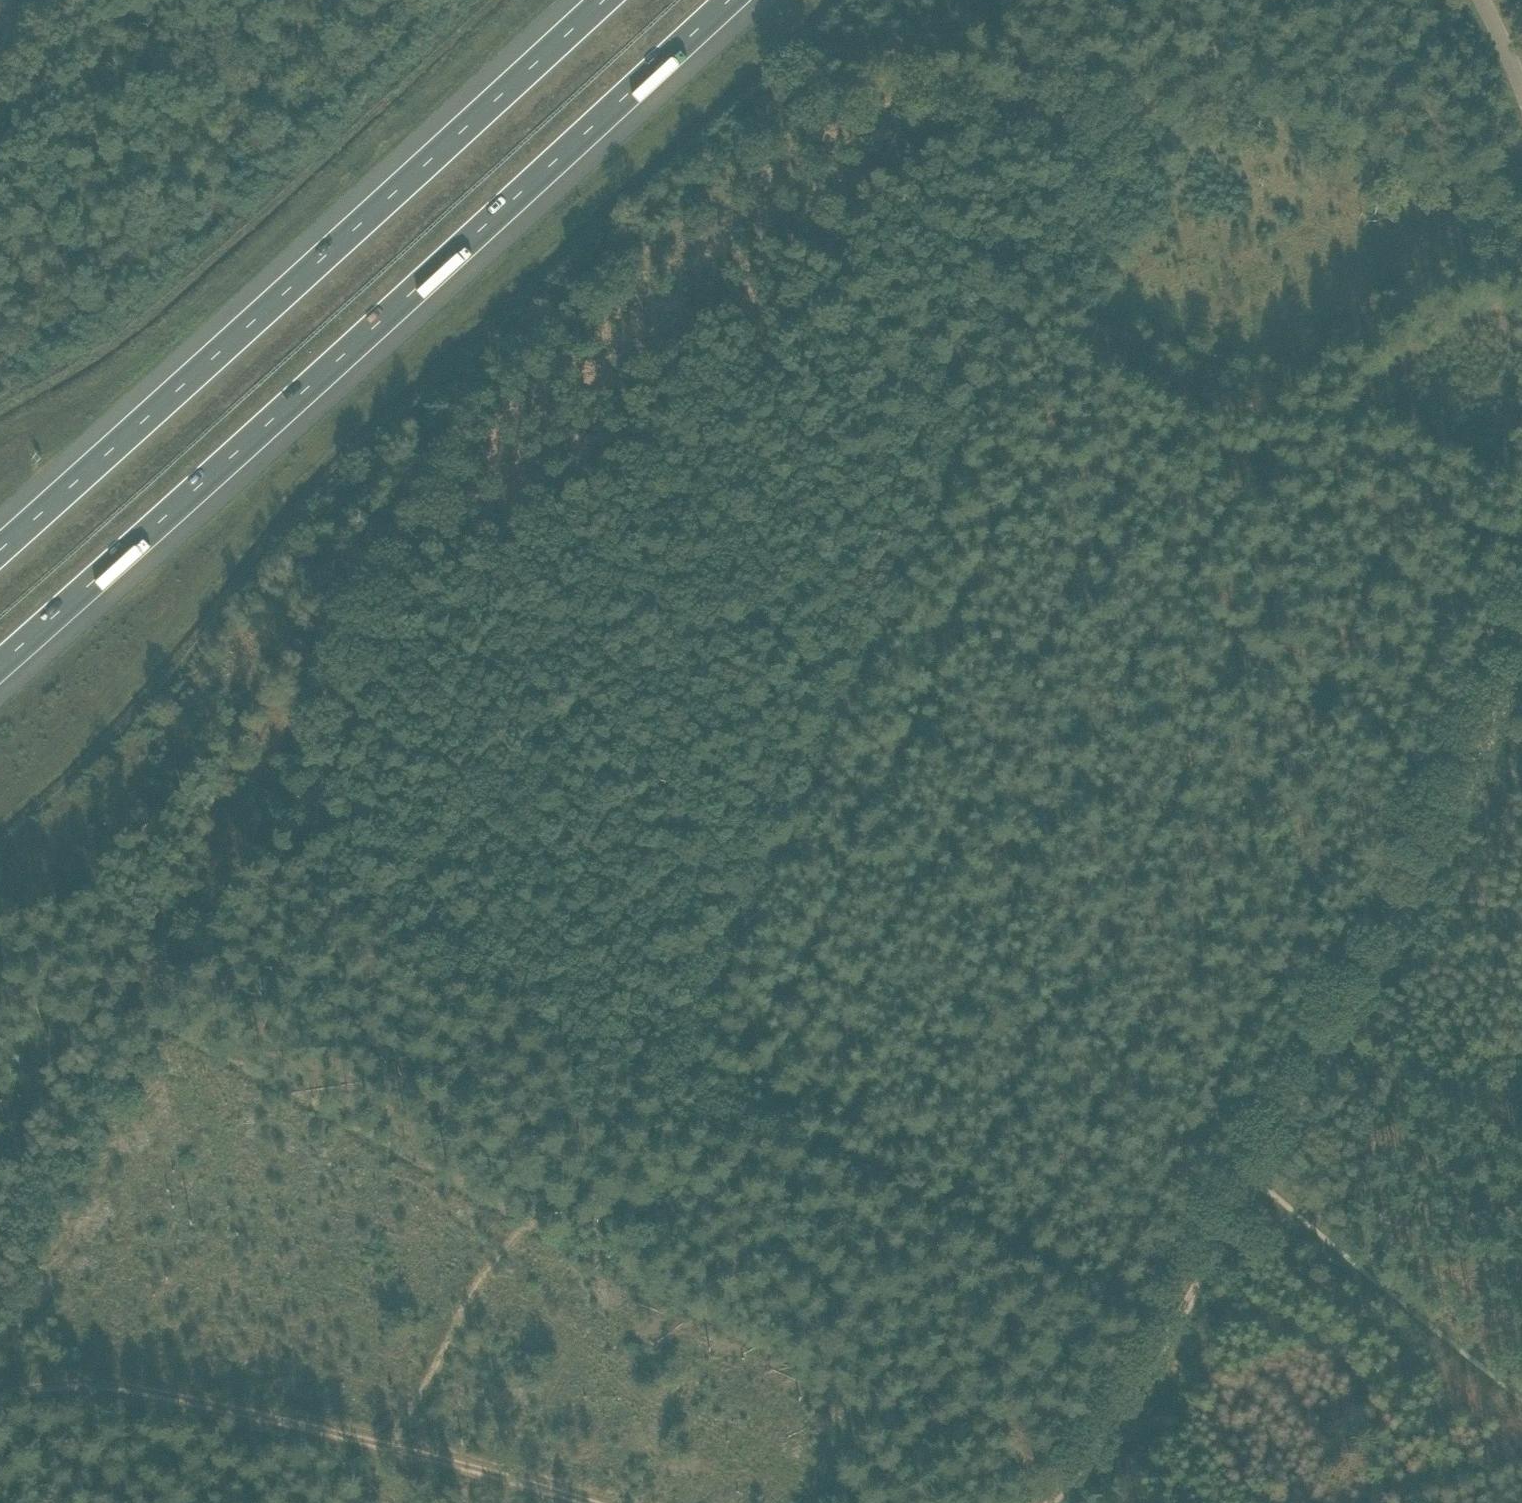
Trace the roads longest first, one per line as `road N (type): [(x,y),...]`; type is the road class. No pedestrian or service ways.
road 1 (motorway): [(0,664),(729,0)]
road 2 (track): [(652,1142),(698,1058),(719,990),(1043,288)]
road 3 (motorway): [(604,0),(0,550)]
road 4 (track): [(0,1391),(67,1376),(160,1388),(388,1444),(581,1502)]
road 5 (track): [(1258,1182),(1433,867),(1479,762)]
road 6 (track): [(1057,1502),(1179,1327),(1258,1182)]
road 7 (track): [(1293,0),(1410,92),(1467,226),(1521,253)]
road 8 (track): [(1043,288),(1080,162),(1050,45),(1070,0)]

